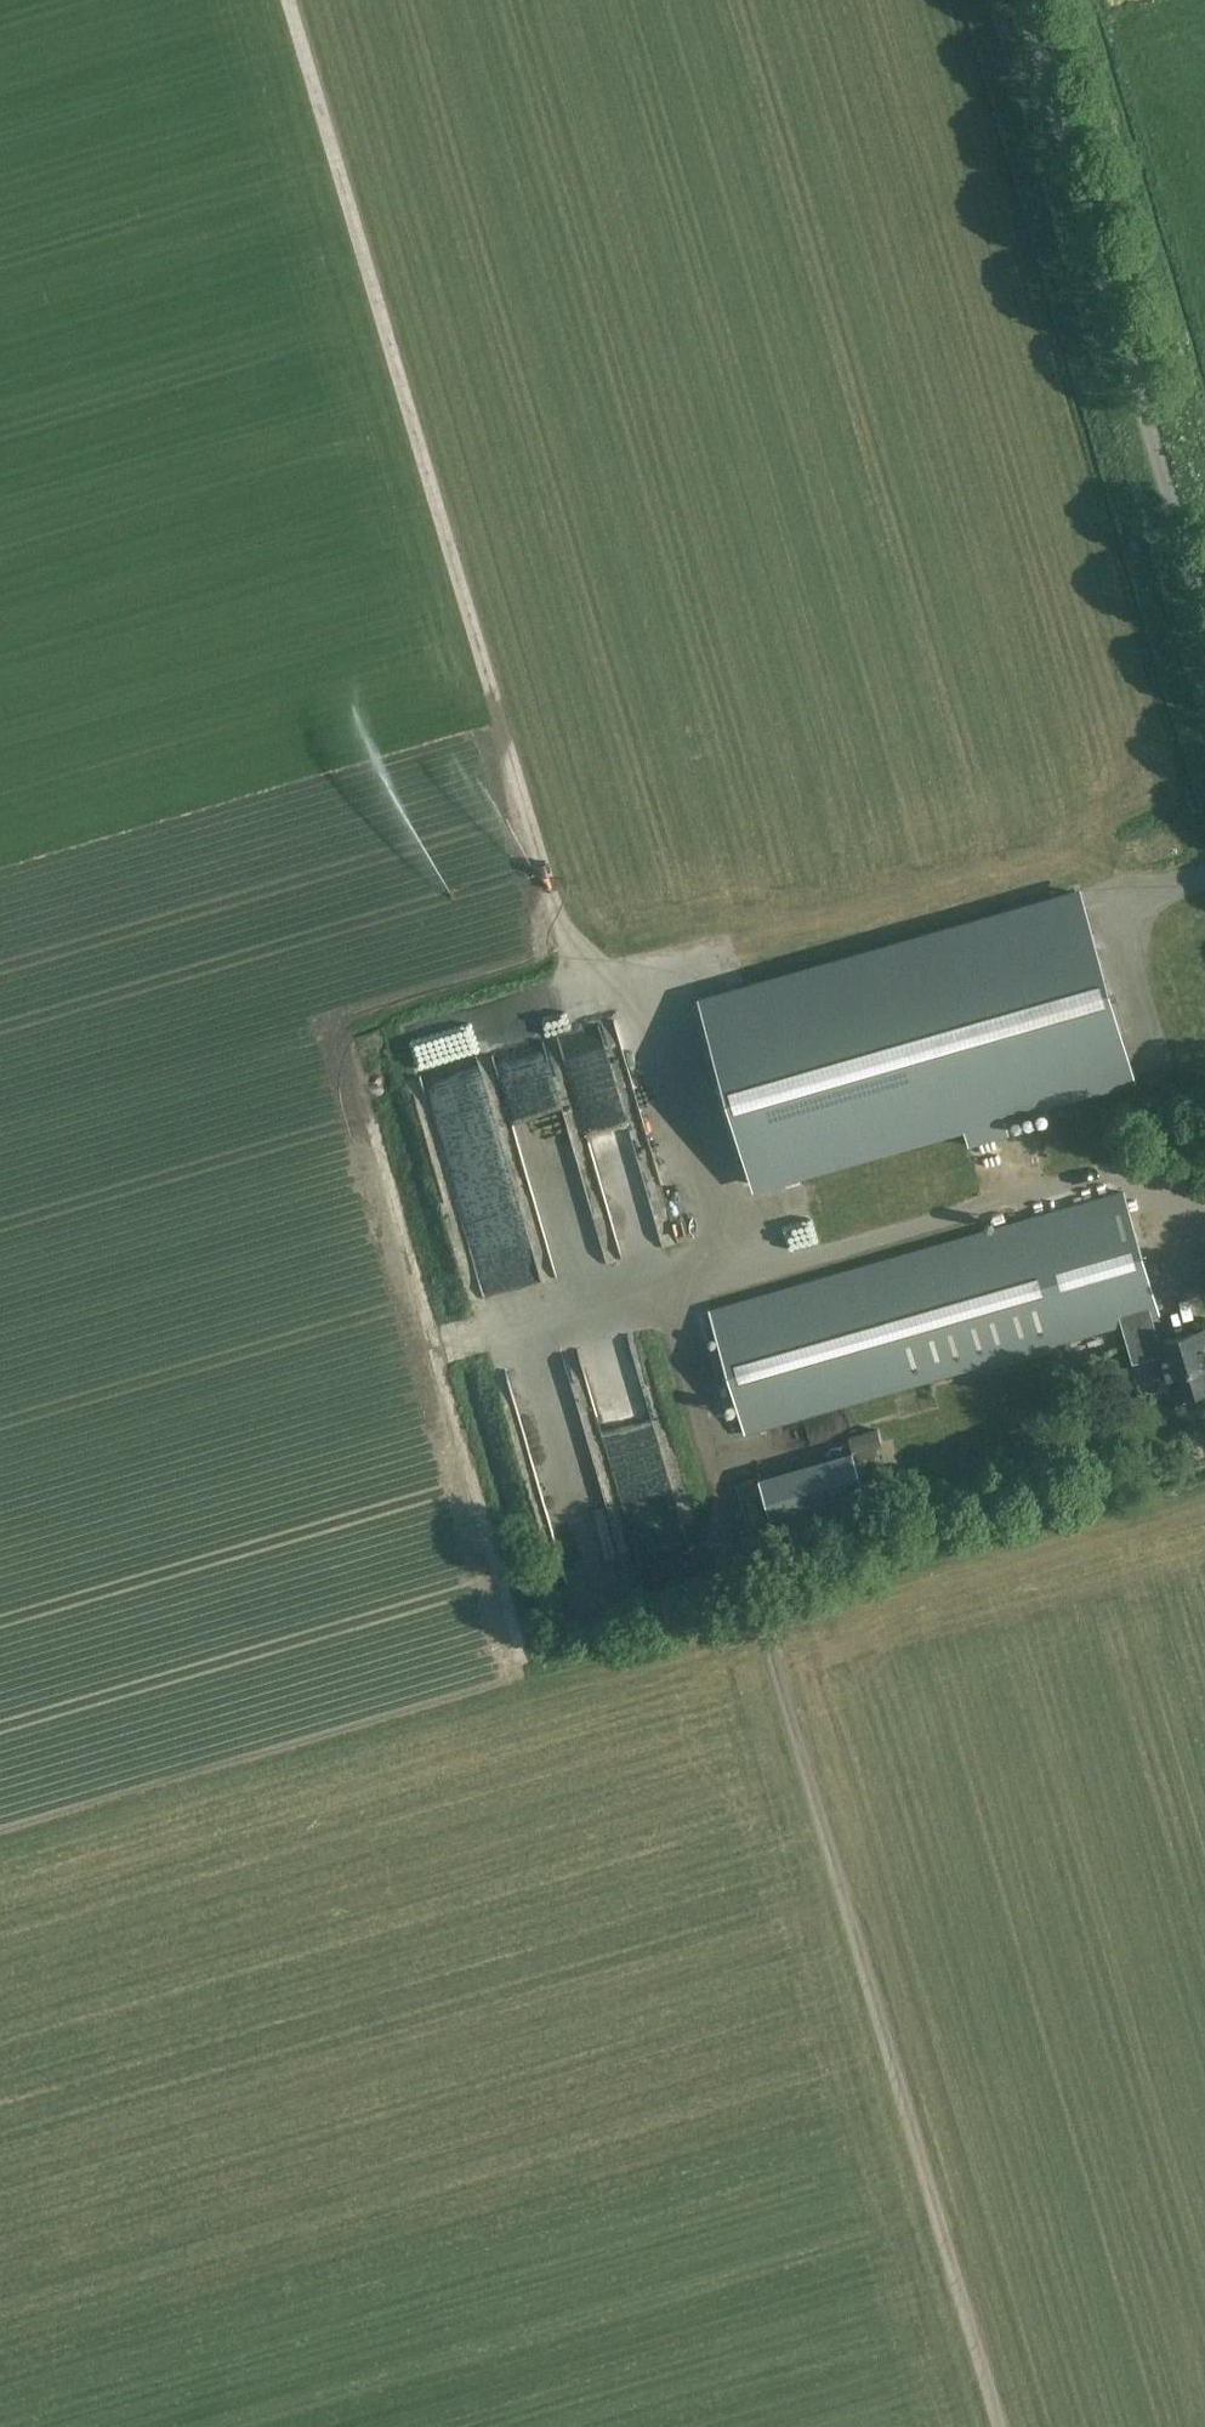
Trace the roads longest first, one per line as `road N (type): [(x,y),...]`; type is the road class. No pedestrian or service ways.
road 1 (track): [(575,967),(290,0)]
road 2 (track): [(1002,2426),(748,1558)]
road 3 (unclassified): [(1204,636),(1018,0)]

